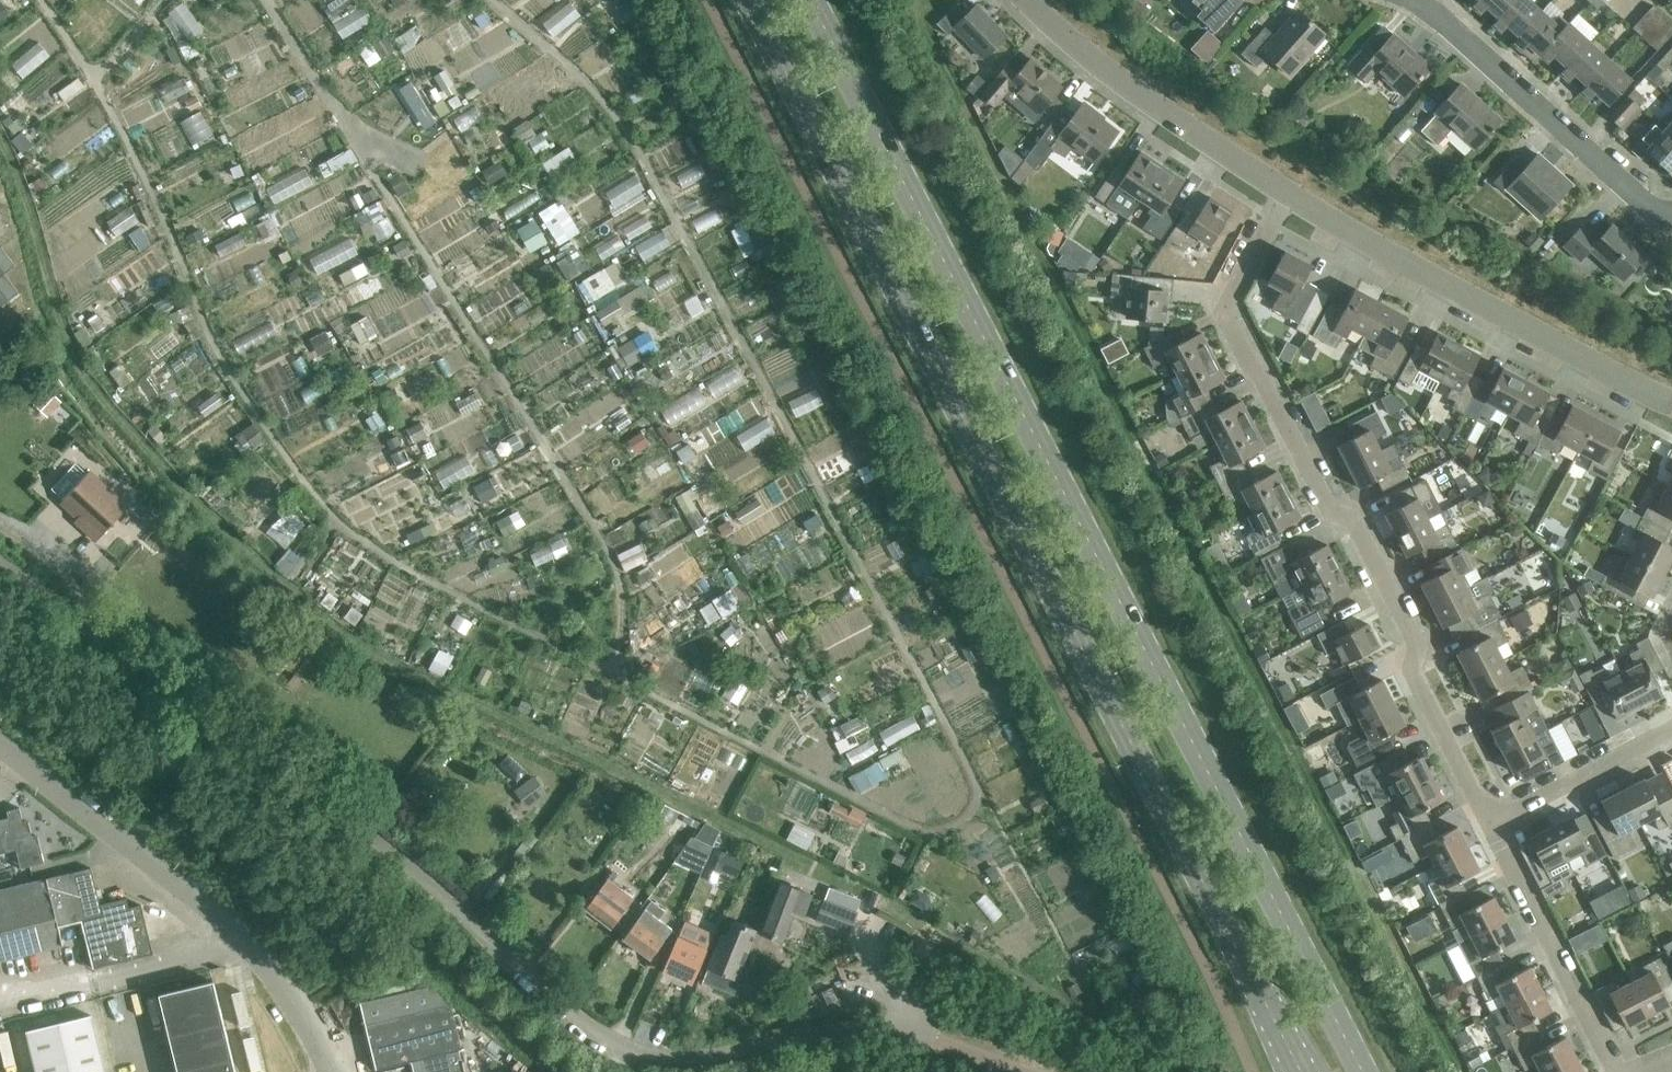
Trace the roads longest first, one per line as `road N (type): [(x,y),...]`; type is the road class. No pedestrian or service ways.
road 1 (secondary): [(751,0),(1301,1071)]
road 2 (secondary): [(1362,1071),(813,0)]
road 3 (residential): [(920,1036),(859,1028),(712,1059),(649,1055),(585,1025),(359,825),(0,565)]
road 4 (residential): [(1284,193),(1224,316),(1326,507),(1354,519),(1417,643),(1411,674),(1490,825)]
road 5 (unclassified): [(333,1071),(292,993),(248,939),(0,745)]
road 6 (residential): [(1671,399),(1284,193)]
road 7 (residential): [(1671,214),(1654,214),(1423,0)]
road 8 (residential): [(1284,193),(1141,98),(1027,0)]
road 9 (residential): [(1625,1071),(1614,1066),(1490,825)]
road 10 (residential): [(1490,825),(1671,726)]

